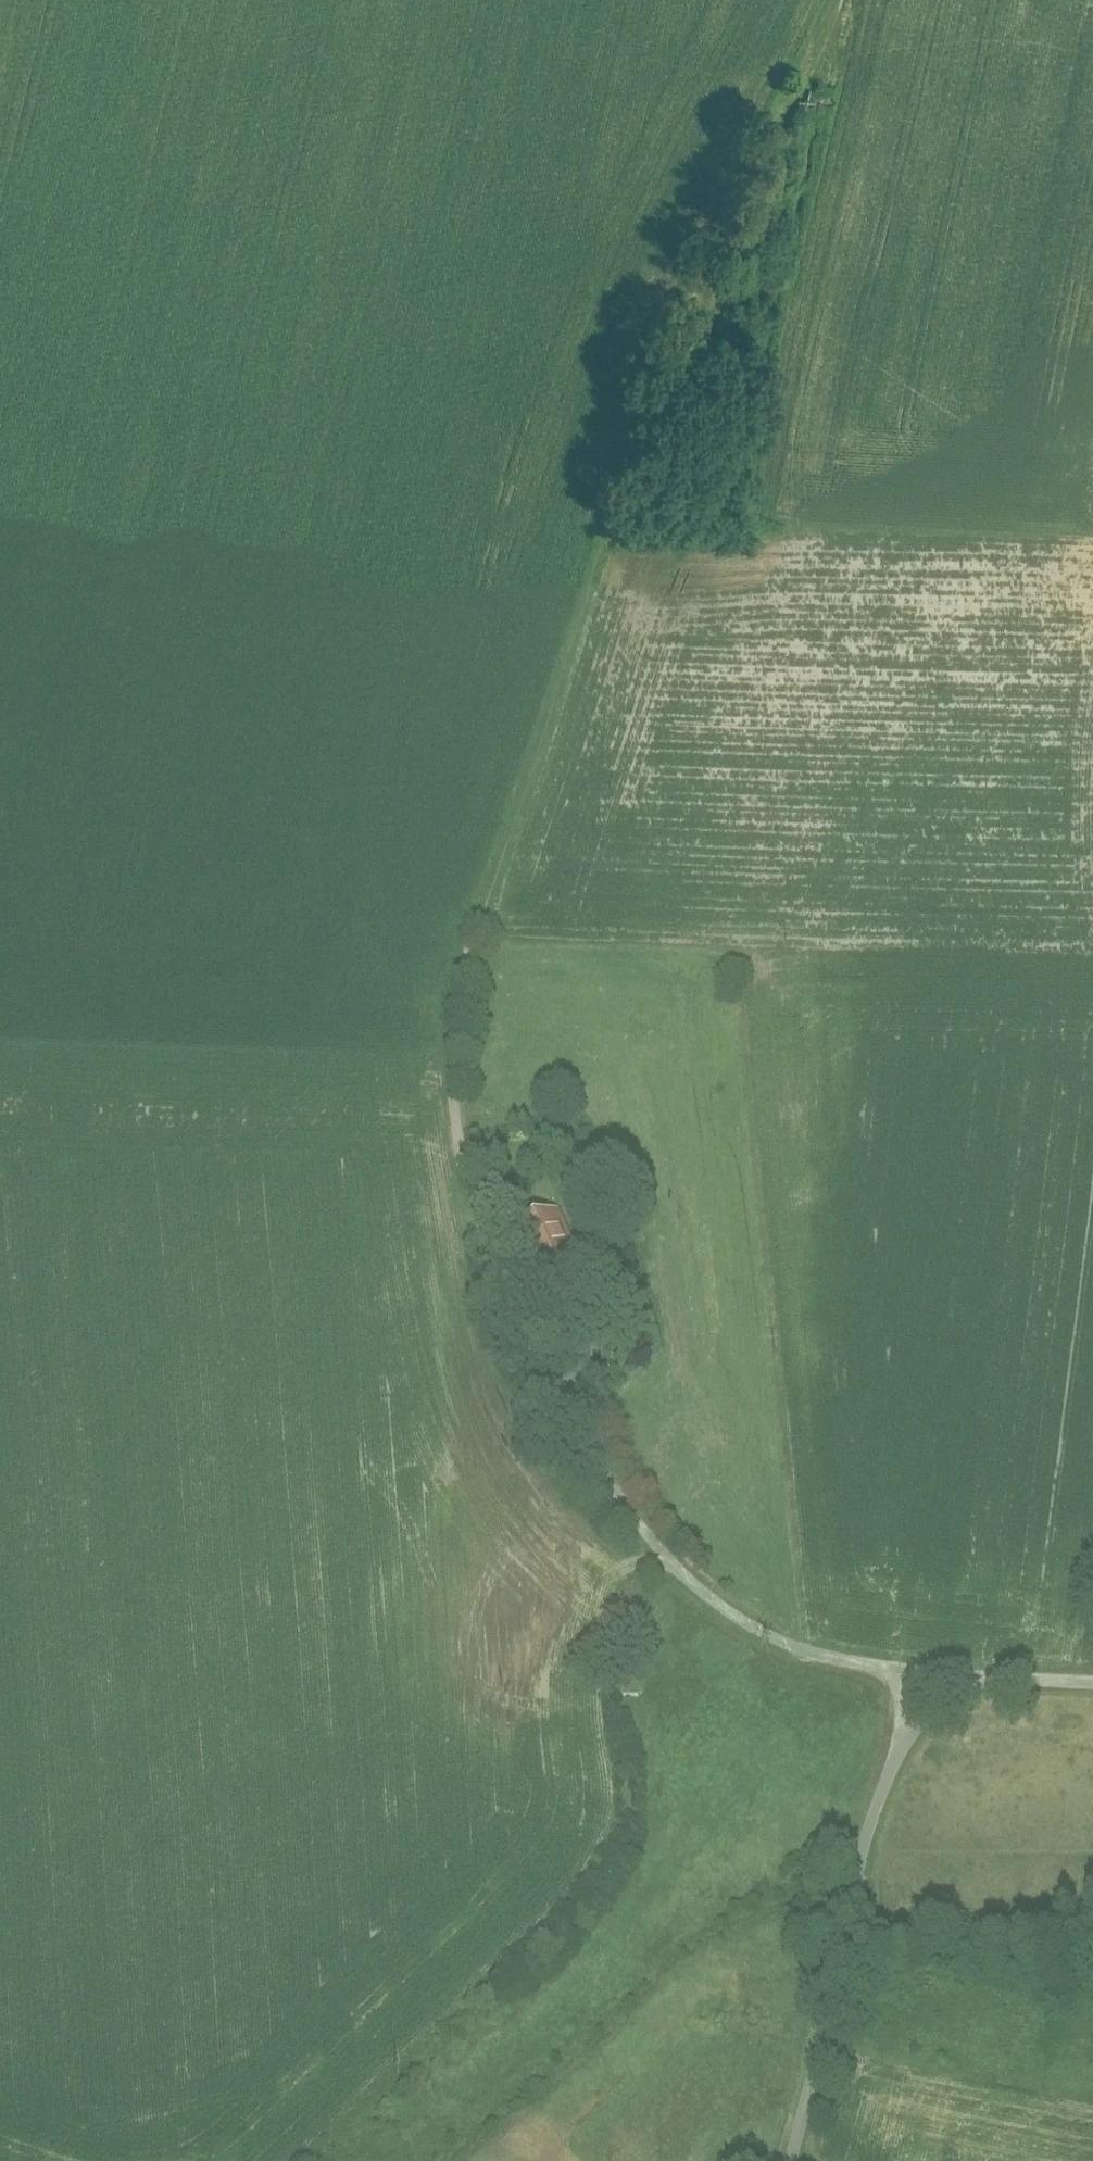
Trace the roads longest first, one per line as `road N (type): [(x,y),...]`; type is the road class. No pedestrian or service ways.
road 1 (residential): [(914,1676),(830,1659),(747,1627),(620,1503),(504,1278),(463,1156),(454,1090),(457,1020)]
road 2 (unclassified): [(793,2160),(914,1676)]
road 3 (residential): [(1092,1688),(914,1676)]

